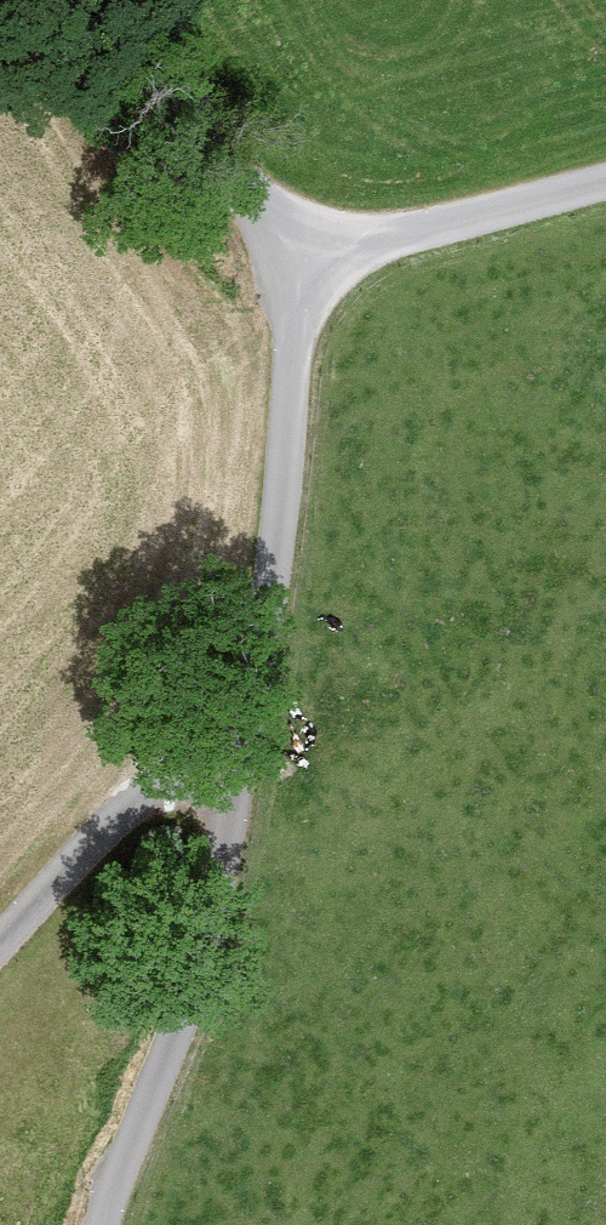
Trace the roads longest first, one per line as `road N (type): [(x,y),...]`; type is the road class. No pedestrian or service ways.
road 1 (unclassified): [(254,692),(208,940),(101,1224)]
road 2 (unclassified): [(295,258),(277,528),(254,692)]
road 3 (unclassified): [(254,692),(0,933)]
road 4 (unclassified): [(605,182),(295,258)]
road 5 (unclassified): [(116,0),(295,258)]

